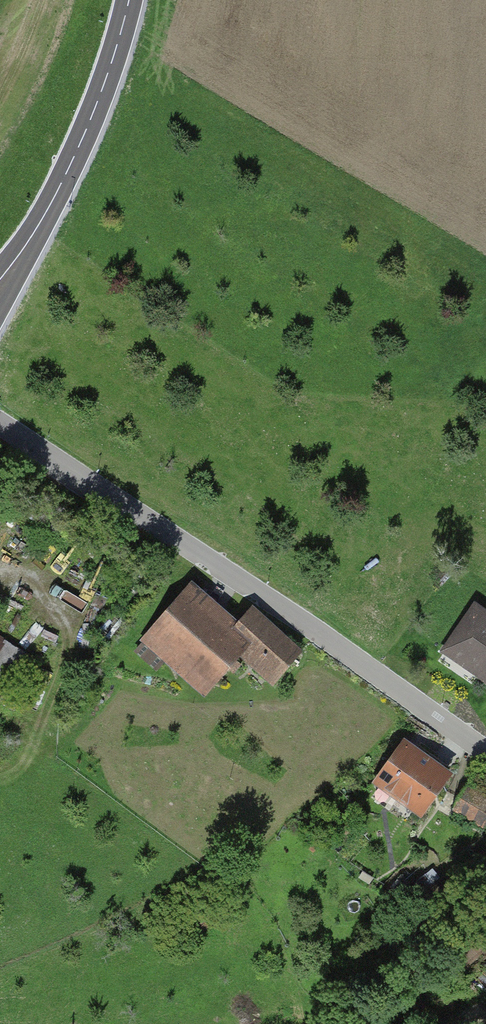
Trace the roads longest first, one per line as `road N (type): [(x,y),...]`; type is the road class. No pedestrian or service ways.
road 1 (residential): [(0,426),(323,635),(485,752)]
road 2 (tertiary): [(131,0),(97,108),(0,300)]

